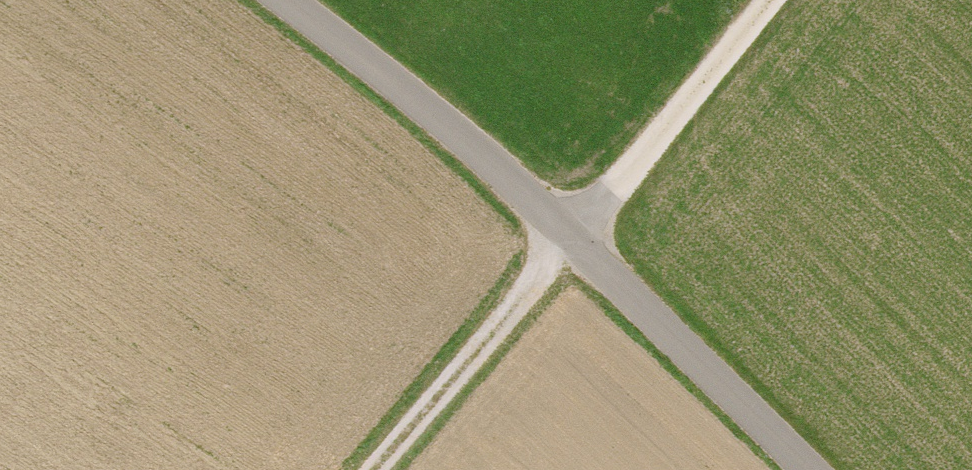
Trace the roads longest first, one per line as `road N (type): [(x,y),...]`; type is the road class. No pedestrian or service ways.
road 1 (unclassified): [(793,469),(563,240),(268,0)]
road 2 (track): [(761,0),(367,469)]

